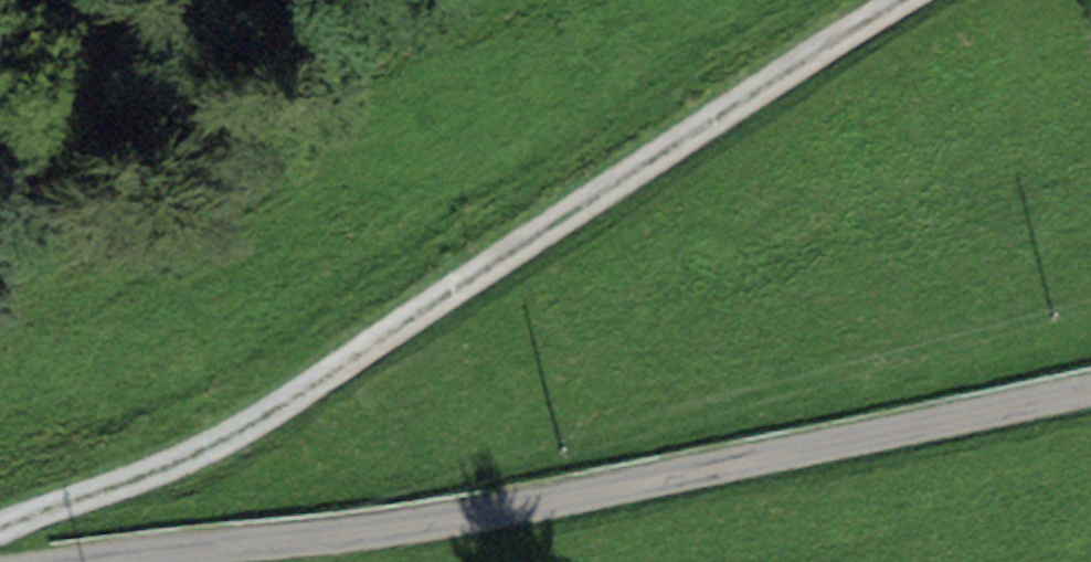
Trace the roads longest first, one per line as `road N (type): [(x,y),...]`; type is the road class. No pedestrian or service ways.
road 1 (track): [(902,0),(269,414),(185,462),(0,538)]
road 2 (residential): [(152,561),(518,508),(1090,389)]

